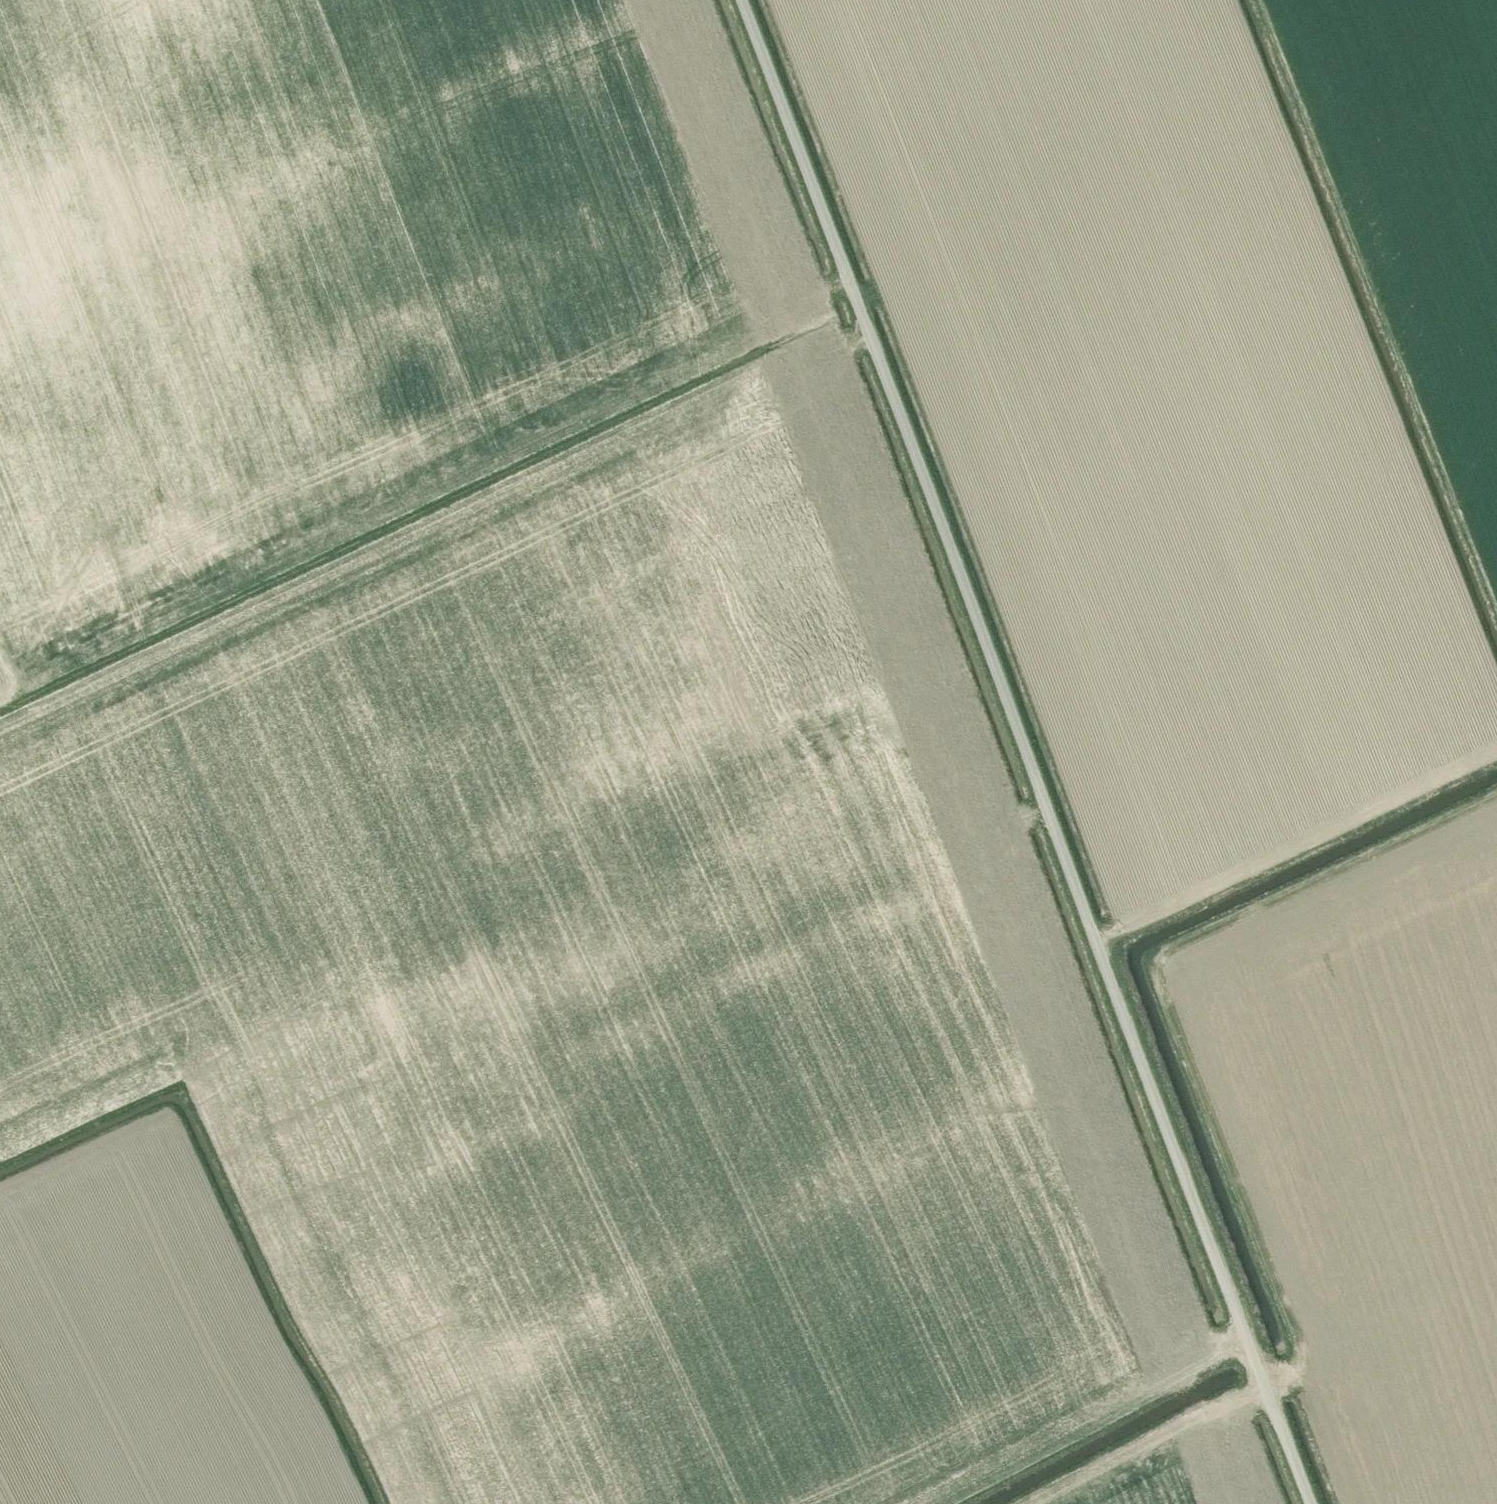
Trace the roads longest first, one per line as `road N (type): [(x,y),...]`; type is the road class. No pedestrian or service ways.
road 1 (unclassified): [(1312,1503),(740,0)]
road 2 (track): [(1029,1503),(1261,1376)]

